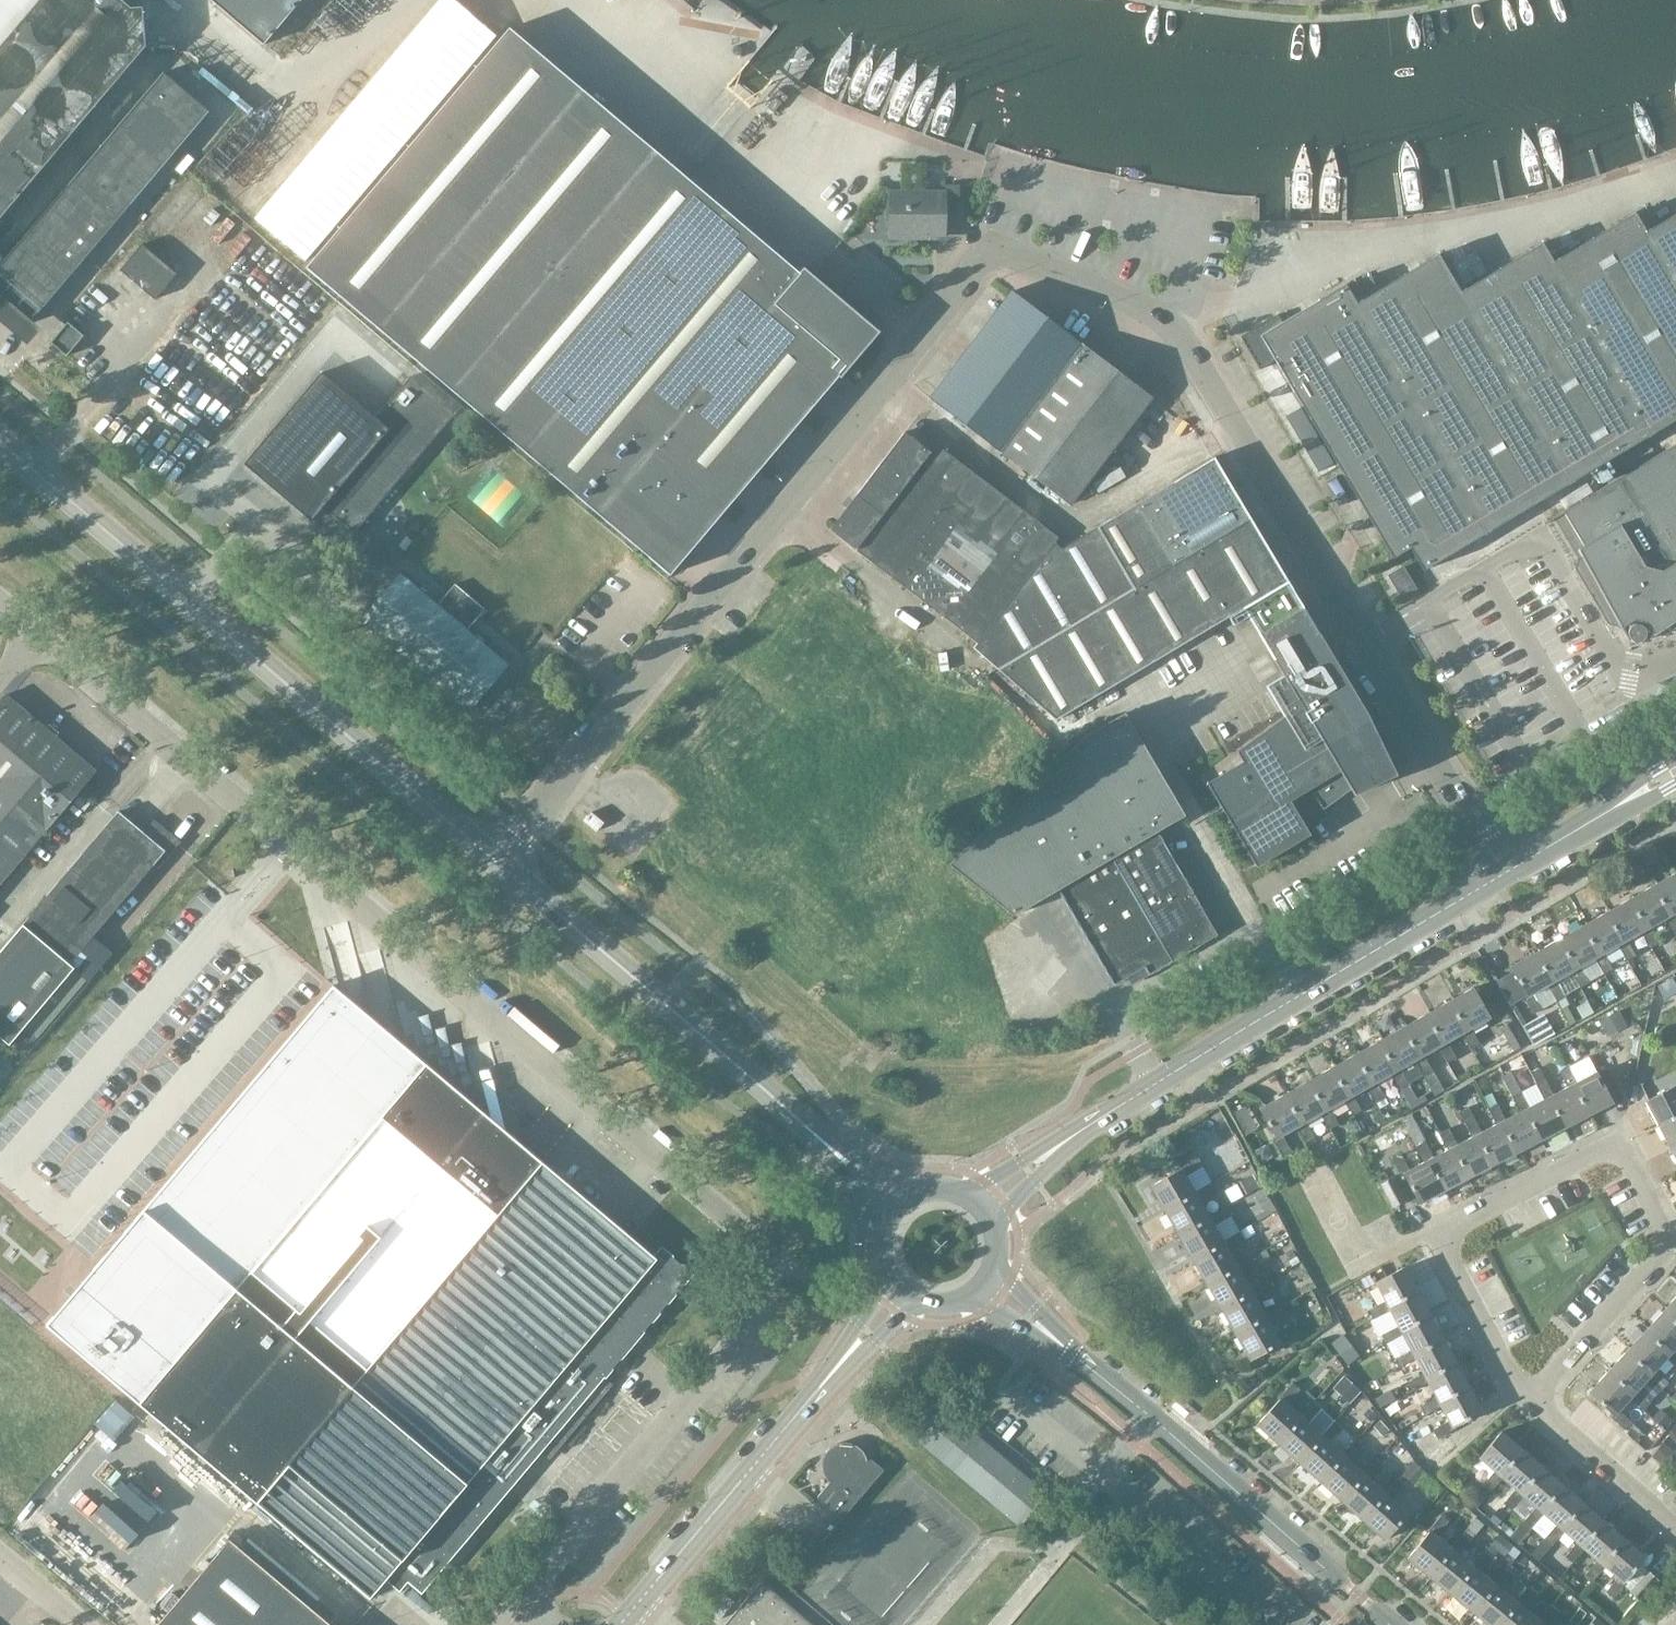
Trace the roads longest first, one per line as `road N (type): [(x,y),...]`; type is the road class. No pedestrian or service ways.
road 1 (unclassified): [(1501,876),(1196,365),(1158,318),(1004,252),(971,268),(496,861)]
road 2 (unclassified): [(514,1603),(740,1342),(760,1298),(762,1256),(748,1235),(37,628)]
road 3 (tertiary): [(496,861),(0,444)]
road 4 (tertiary): [(979,1208),(1157,1083),(1501,876)]
road 5 (tertiary): [(901,1208),(496,861)]
road 6 (tertiary): [(1389,1624),(984,1279)]
road 7 (tertiary): [(620,1624),(904,1287)]
road 8 (residential): [(1675,1244),(1627,1135),(1435,1221)]
road 9 (residential): [(1528,1398),(1563,1381),(1675,1251)]
road 10 (tertiary): [(1501,876),(1675,770)]
road 11 (residential): [(1435,1221),(1528,1398)]
road 12 (residential): [(1675,1530),(1528,1398)]

